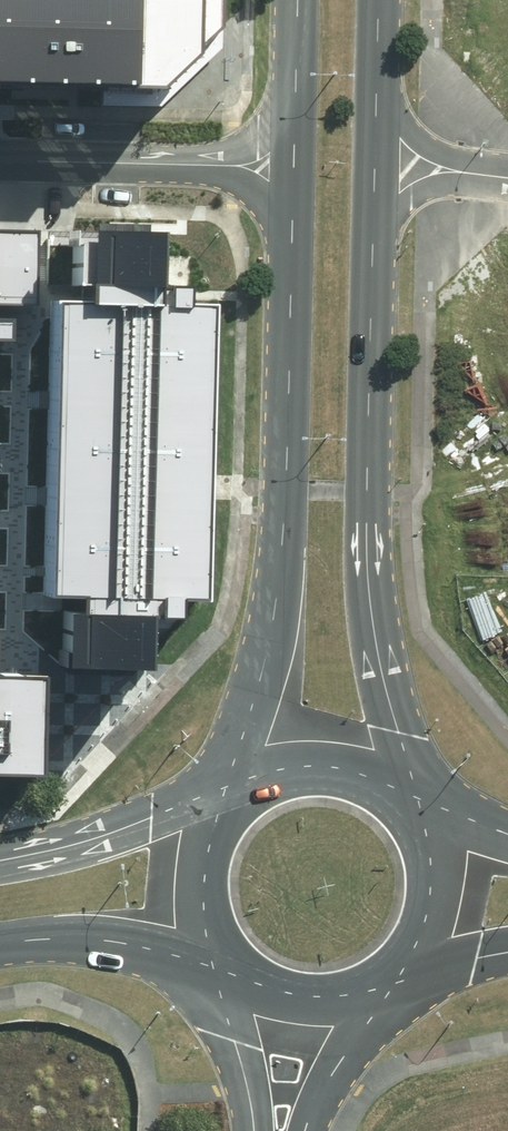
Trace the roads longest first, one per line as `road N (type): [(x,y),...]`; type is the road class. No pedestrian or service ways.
road 1 (unclassified): [(380,221),(372,605),(410,796)]
road 2 (unclassified): [(244,775),(273,646),(283,548),(290,239)]
road 3 (secondary): [(0,857),(84,839),(225,790)]
road 4 (secondary): [(208,950),(113,940),(0,946)]
road 5 (unclassified): [(0,161),(184,165)]
road 6 (secondary): [(244,775),(296,758),(349,759),(384,773),(410,796)]
road 7 (secondary): [(208,950),(187,884),(204,818),(225,790)]
road 8 (residential): [(378,991),(301,1130)]
road 9 (residential): [(262,1130),(234,980)]
road 10 (secondary): [(378,991),(305,1008),(234,980)]
road 11 (unclassified): [(290,239),(274,212),(238,181),(184,165)]
road 12 (unclassified): [(290,239),(292,104)]
road 13 (unclassified): [(184,165),(258,139),(292,104)]
road 14 (unclassified): [(381,98),(380,221)]
road 15 (secondary): [(427,821),(440,858),(441,898),(429,937)]

